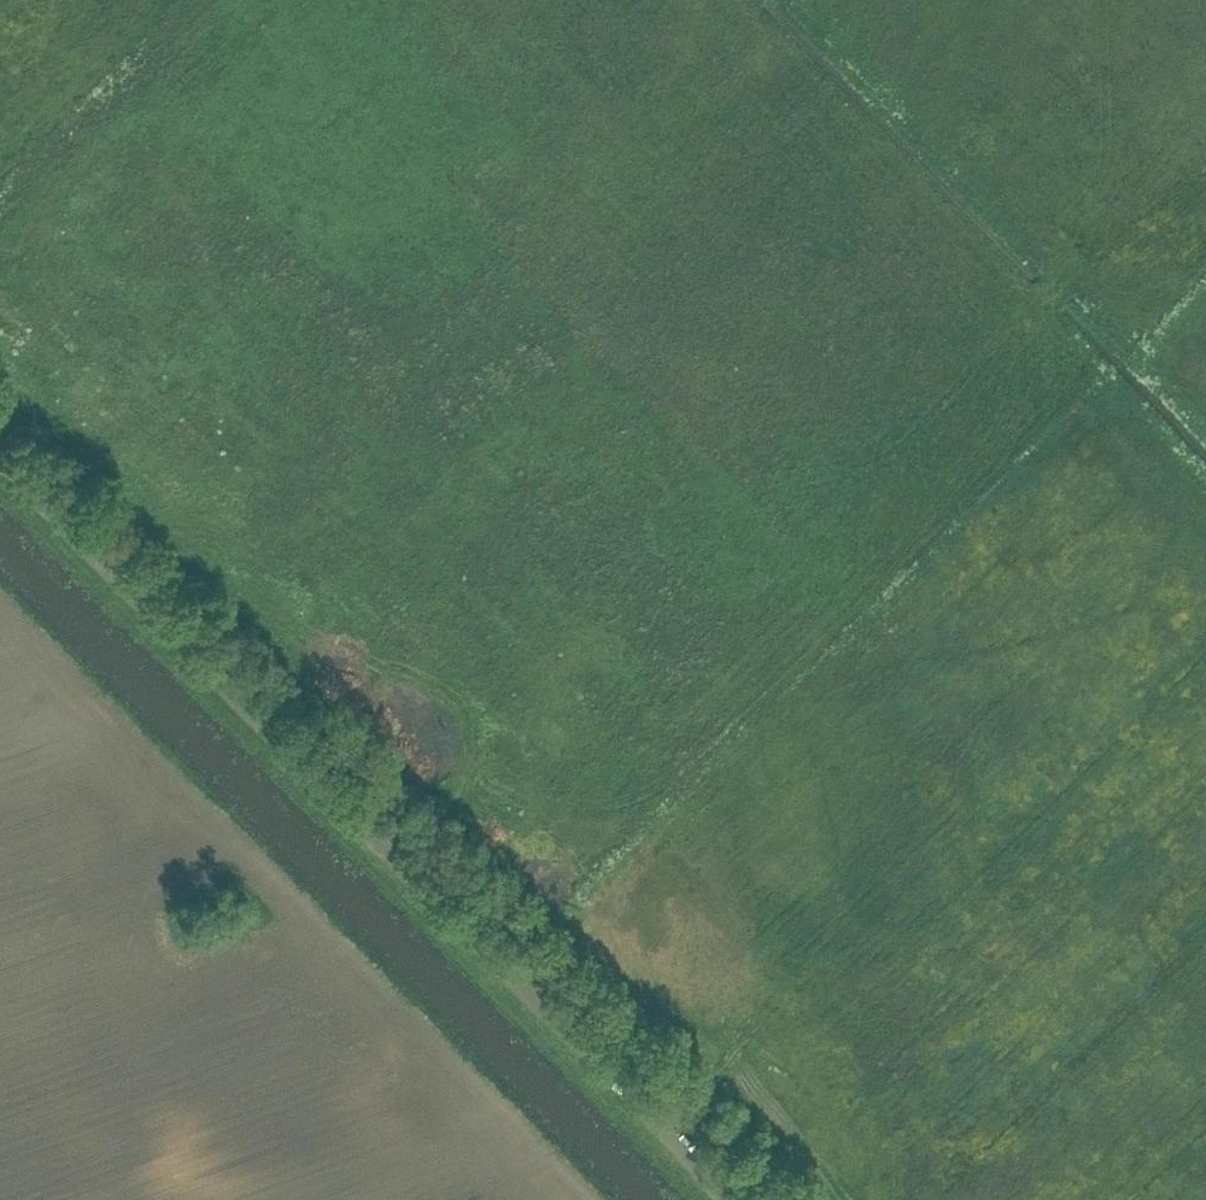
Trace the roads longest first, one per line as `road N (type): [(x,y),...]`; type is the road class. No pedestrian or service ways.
road 1 (unclassified): [(723,1199),(0,459)]

